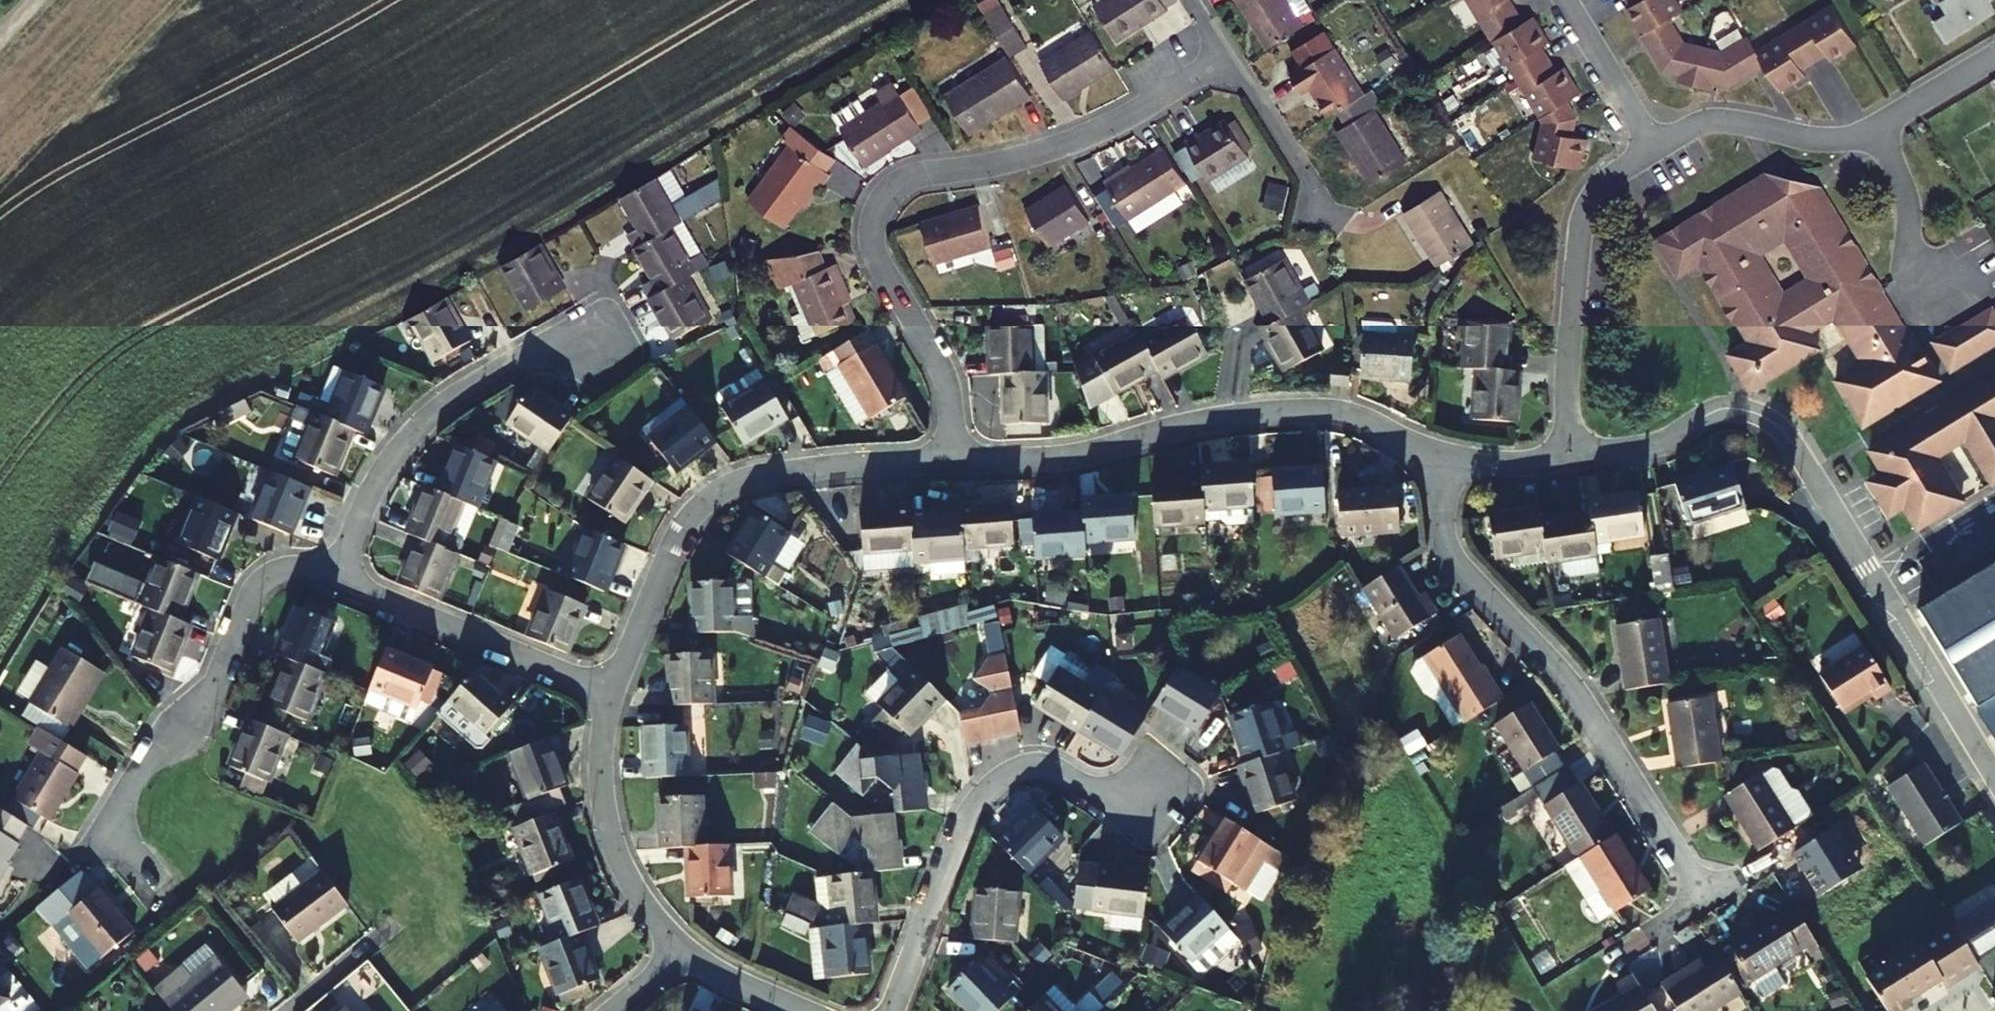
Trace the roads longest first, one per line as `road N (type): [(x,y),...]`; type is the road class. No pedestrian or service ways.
road 1 (residential): [(953,462),(940,364),(873,244),(874,216),(893,189),(923,174),(1057,148),(1229,56),(1326,205)]
road 2 (residential): [(1571,457),(1663,442),(1719,410),(1748,411),(1778,425),(1994,774)]
road 3 (residential): [(1445,457),(1442,516),(1453,557),(1567,680),(1701,891)]
road 4 (residential): [(953,462),(1065,456),(1208,420),(1314,410),(1359,418),(1445,457)]
road 5 (residential): [(612,693),(679,532),(719,492),(813,469),(953,462)]
road 6 (residential): [(334,579),(283,570),(257,587),(205,704),(144,761),(106,826),(168,894)]
road 7 (residential): [(891,1010),(964,820),(1001,777),(1043,766),(1105,789),(1179,792)]
road 8 (residential): [(334,579),(377,479),(420,425),(477,383),(590,326)]
road 9 (residential): [(1571,457),(1568,367),(1581,215),(1600,184),(1654,148)]
road 10 (residential): [(612,693),(334,579)]
road 11 (residential): [(689,952),(641,899),(611,837),(601,755),(612,693)]
road 12 (residential): [(1875,128),(1904,191),(1912,257),(1927,296),(1989,259)]
road 13 (residential): [(1654,148),(1704,121),(1818,139),(1875,128)]
road 14 (residential): [(1654,148),(1566,0)]
road 15 (residential): [(1875,128),(1994,58)]
road 16 (residential): [(808,1010),(689,952)]
road 17 (residential): [(1445,457),(1571,457)]

